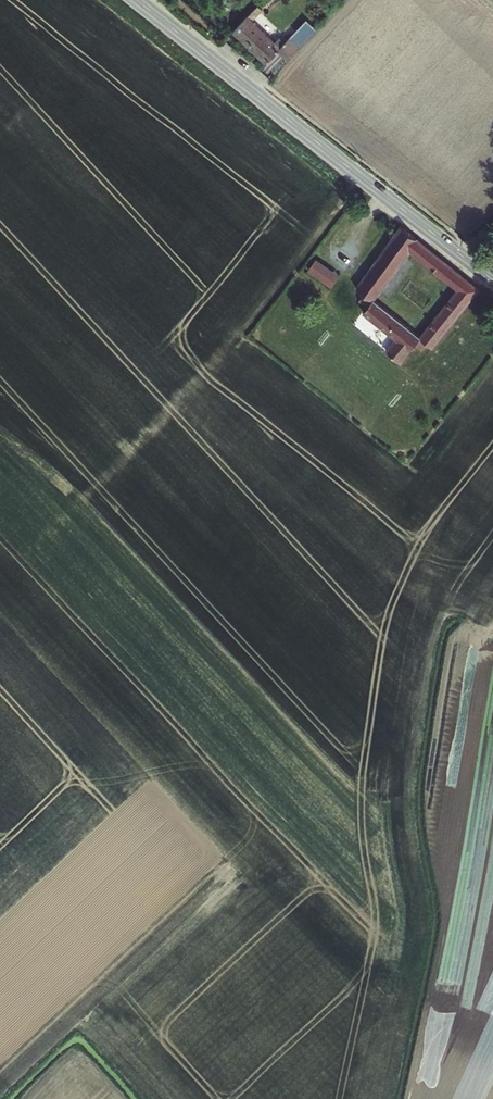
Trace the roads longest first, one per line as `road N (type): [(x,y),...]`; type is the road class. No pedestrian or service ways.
road 1 (tertiary): [(134,0),(492,280)]

